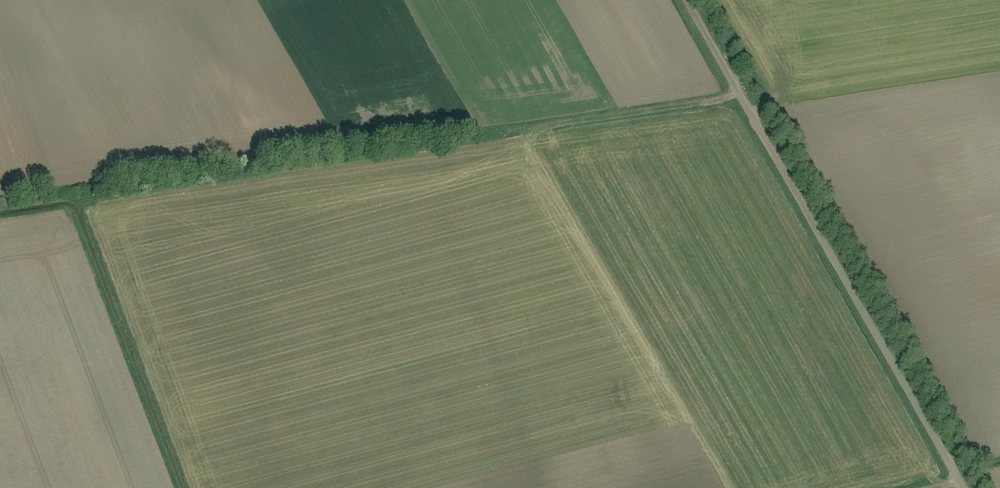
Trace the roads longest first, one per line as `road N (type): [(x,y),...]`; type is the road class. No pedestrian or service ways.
road 1 (track): [(740,99),(0,206)]
road 2 (residential): [(684,0),(960,487)]

